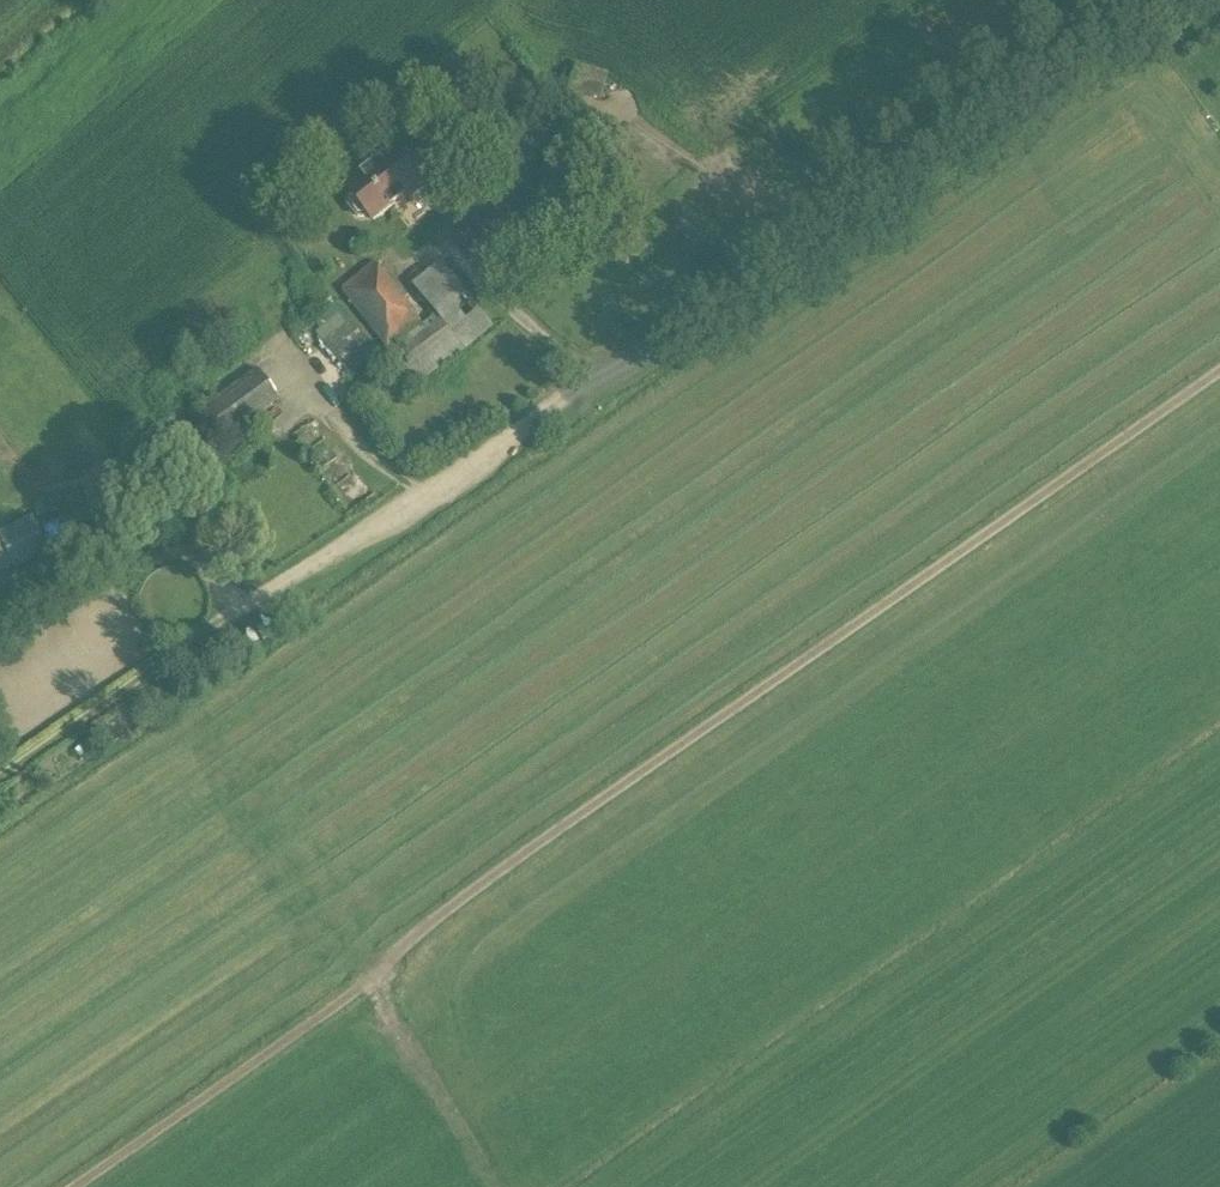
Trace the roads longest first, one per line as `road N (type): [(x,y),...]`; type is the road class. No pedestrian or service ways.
road 1 (unclassified): [(266,596),(660,355),(1162,0)]
road 2 (track): [(266,596),(0,782)]

